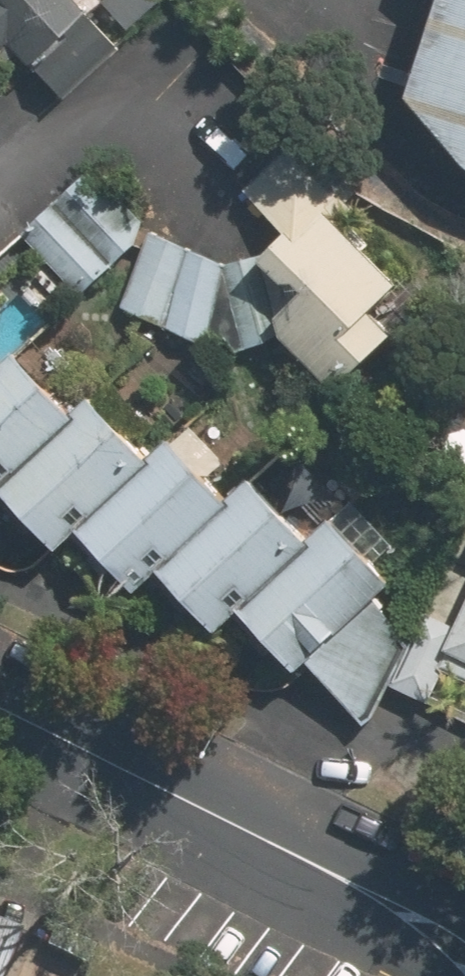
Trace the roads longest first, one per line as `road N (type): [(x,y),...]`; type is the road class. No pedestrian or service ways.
road 1 (residential): [(464,959),(390,899),(0,713)]

